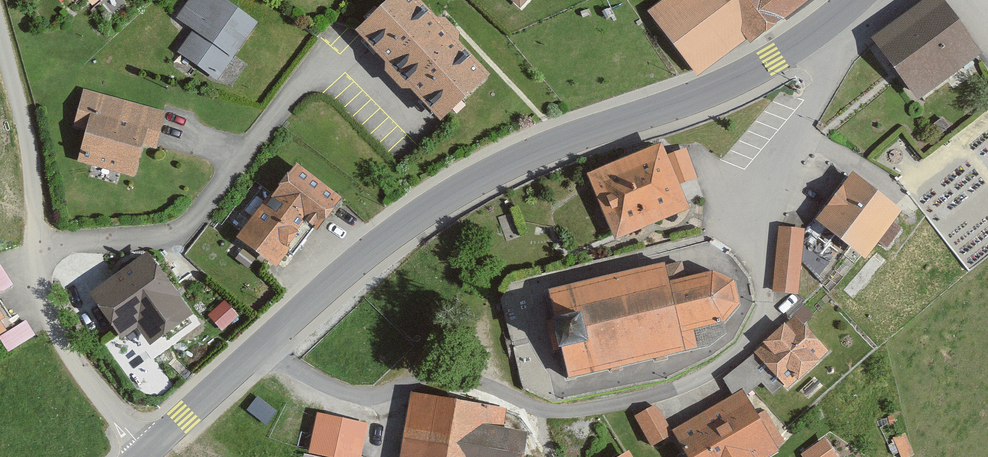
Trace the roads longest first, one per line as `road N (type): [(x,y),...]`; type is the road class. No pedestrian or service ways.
road 1 (residential): [(816,32),(827,72),(763,218),(761,332),(734,364),(674,393),(586,414),(536,411),(491,391),(436,384),(365,400),(319,390),(260,346)]
road 2 (secondary): [(260,346),(368,251),(467,186),(544,149),(735,79),(816,32)]
road 3 (unclassified): [(148,448),(97,402),(67,351),(35,253),(23,116),(0,36)]
road 4 (secondary): [(148,448),(260,346)]

